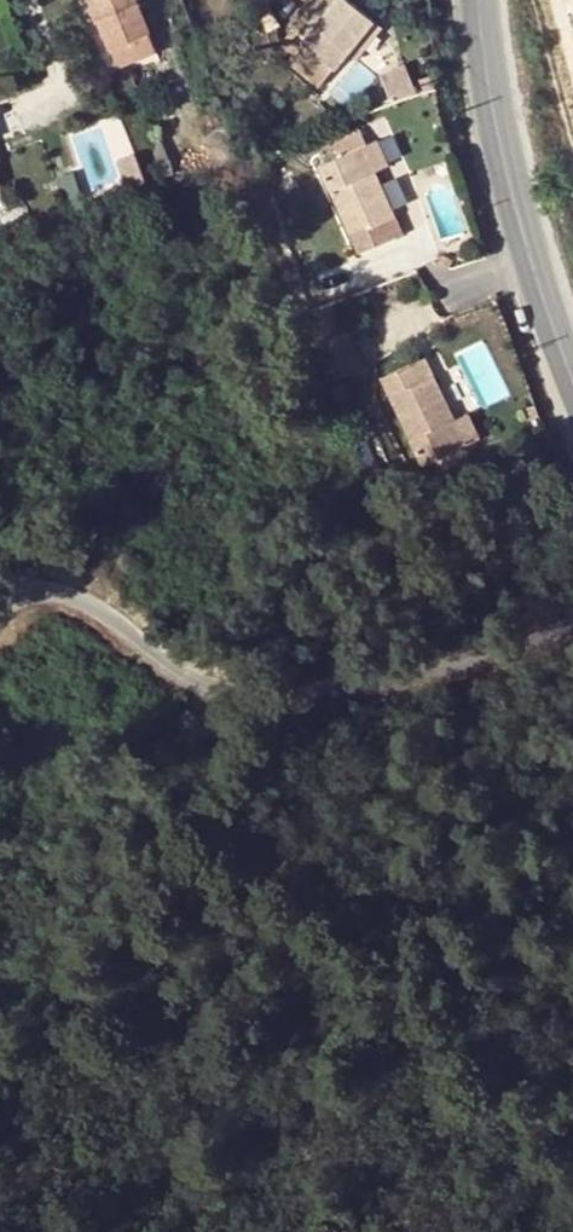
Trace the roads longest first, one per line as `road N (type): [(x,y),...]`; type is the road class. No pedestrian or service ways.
road 1 (residential): [(572,625),(418,674),(255,701),(211,695),(179,678),(69,591),(27,595),(0,615)]
road 2 (secondary): [(475,0),(515,207),(572,374)]

